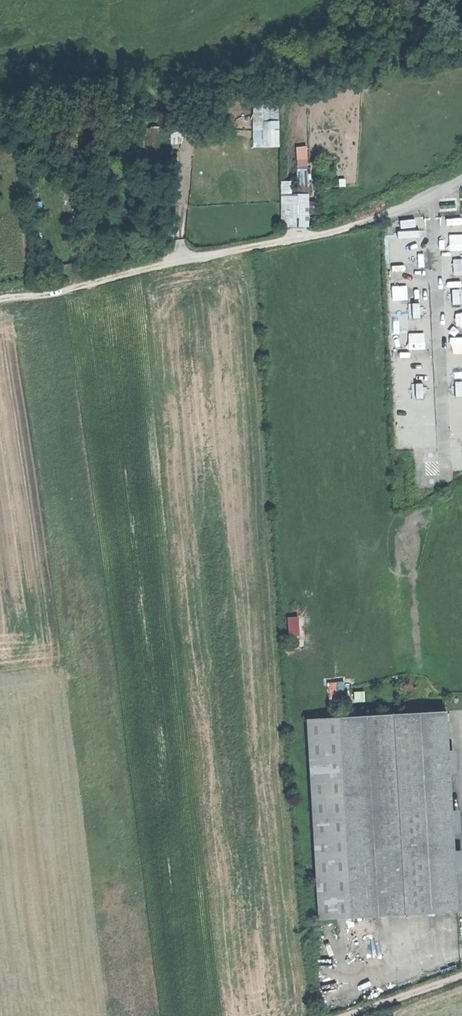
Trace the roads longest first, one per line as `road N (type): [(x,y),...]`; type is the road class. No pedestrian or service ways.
road 1 (track): [(461,178),(344,229),(0,298)]
road 2 (track): [(461,973),(346,1015)]

